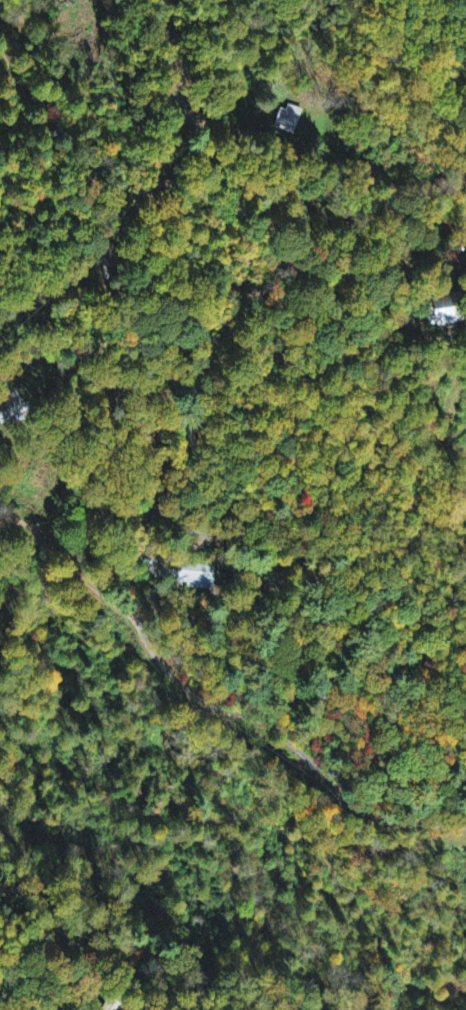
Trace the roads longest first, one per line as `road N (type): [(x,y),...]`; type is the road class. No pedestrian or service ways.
road 1 (residential): [(117,397),(119,409),(152,438),(159,496),(176,527),(260,547),(276,564),(262,597),(228,621),(151,609),(143,632),(169,671),(202,702),(280,731),(363,812),(392,817),(465,795)]
road 2 (residential): [(169,0),(190,113),(271,143),(293,160),(299,223),(288,258),(222,323),(190,386),(117,397)]
road 3 (residential): [(0,512),(16,512),(143,624)]

